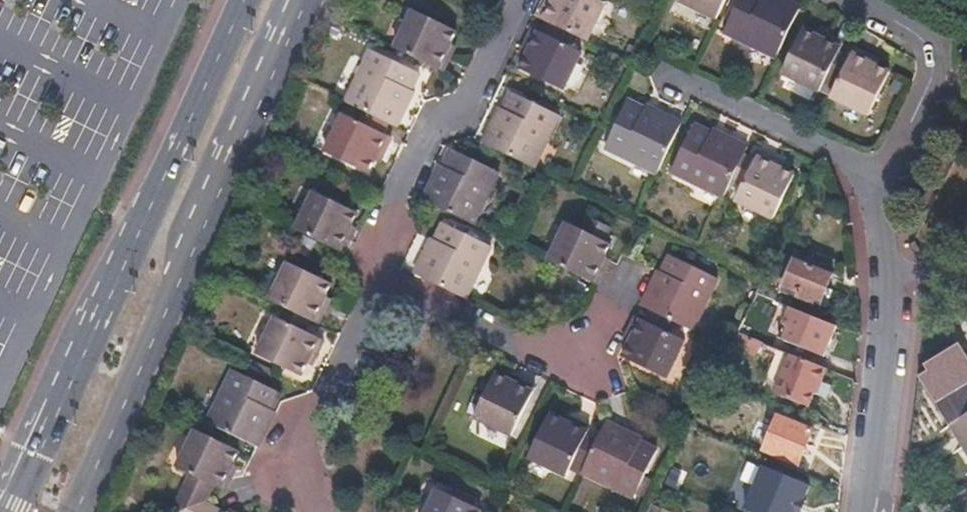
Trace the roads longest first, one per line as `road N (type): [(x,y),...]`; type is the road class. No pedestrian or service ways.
road 1 (secondary): [(245,0),(12,511)]
road 2 (residential): [(859,511),(884,328),(879,218),(888,173)]
road 3 (secondary): [(170,301),(306,0)]
road 4 (residential): [(515,0),(465,114),(435,126),(385,230),(377,285)]
road 5 (unclassified): [(170,301),(175,237),(280,0)]
road 6 (residential): [(377,285),(536,362),(597,342),(630,270)]
road 7 (residential): [(377,285),(272,471),(277,496),(310,511)]
road 8 (residential): [(663,70),(888,173)]
road 9 (secondary): [(76,511),(170,301)]
road 10 (residential): [(888,173),(931,52),(911,31),(855,0)]

